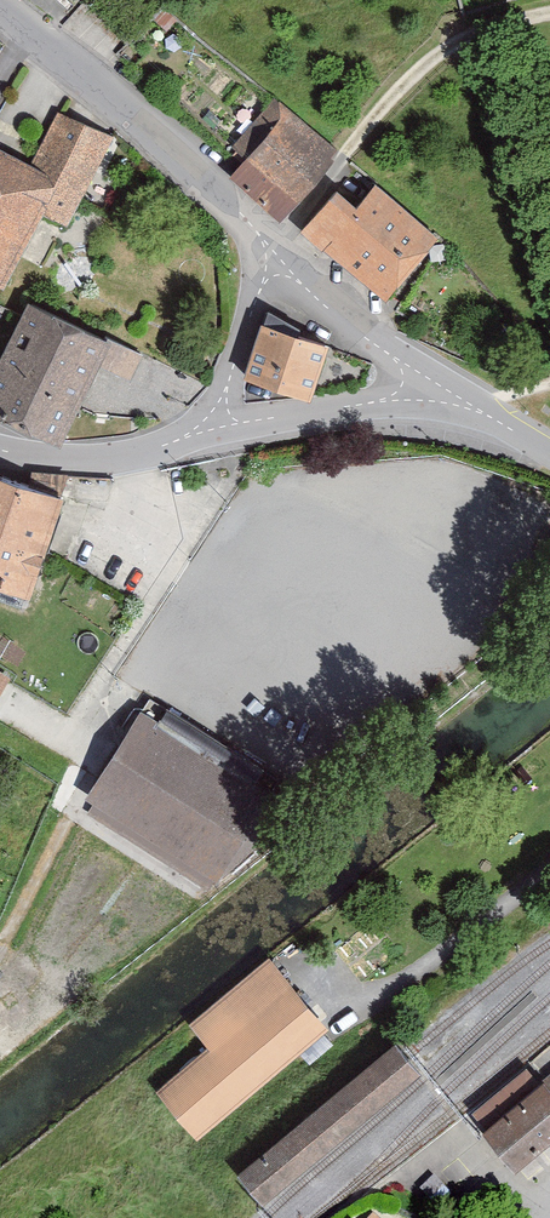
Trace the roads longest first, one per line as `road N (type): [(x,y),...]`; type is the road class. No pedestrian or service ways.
road 1 (residential): [(263,248),(144,125),(0,15)]
road 2 (residential): [(489,408),(335,322),(263,248)]
road 3 (residential): [(489,408),(236,419)]
road 4 (residential): [(236,419),(93,460),(0,441)]
road 5 (residential): [(236,419),(263,248)]

